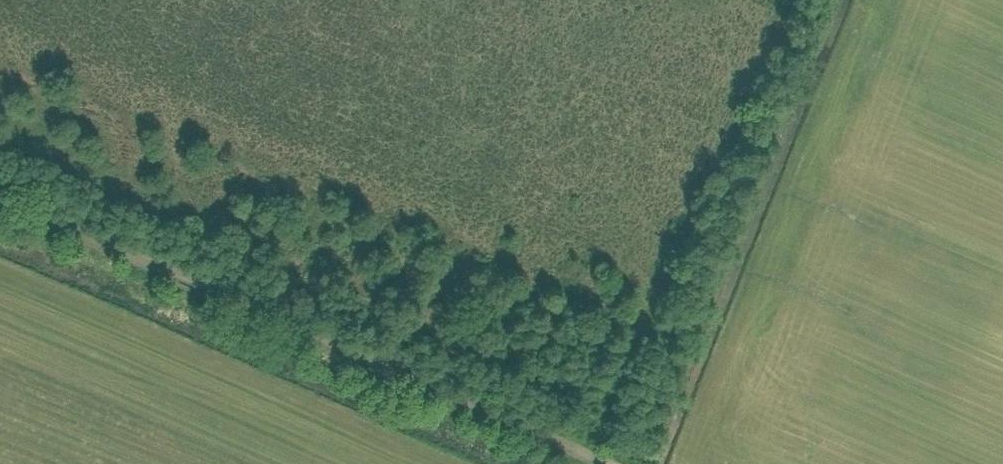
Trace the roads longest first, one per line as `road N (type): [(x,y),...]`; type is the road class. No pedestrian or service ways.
road 1 (track): [(589,463),(0,208)]

